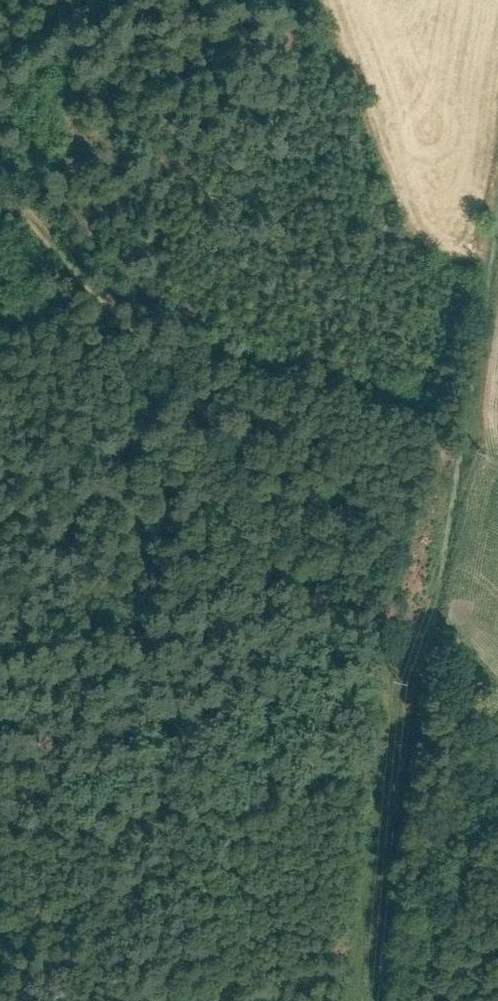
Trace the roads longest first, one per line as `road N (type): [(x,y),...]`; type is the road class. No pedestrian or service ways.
road 1 (track): [(0,160),(497,715)]

